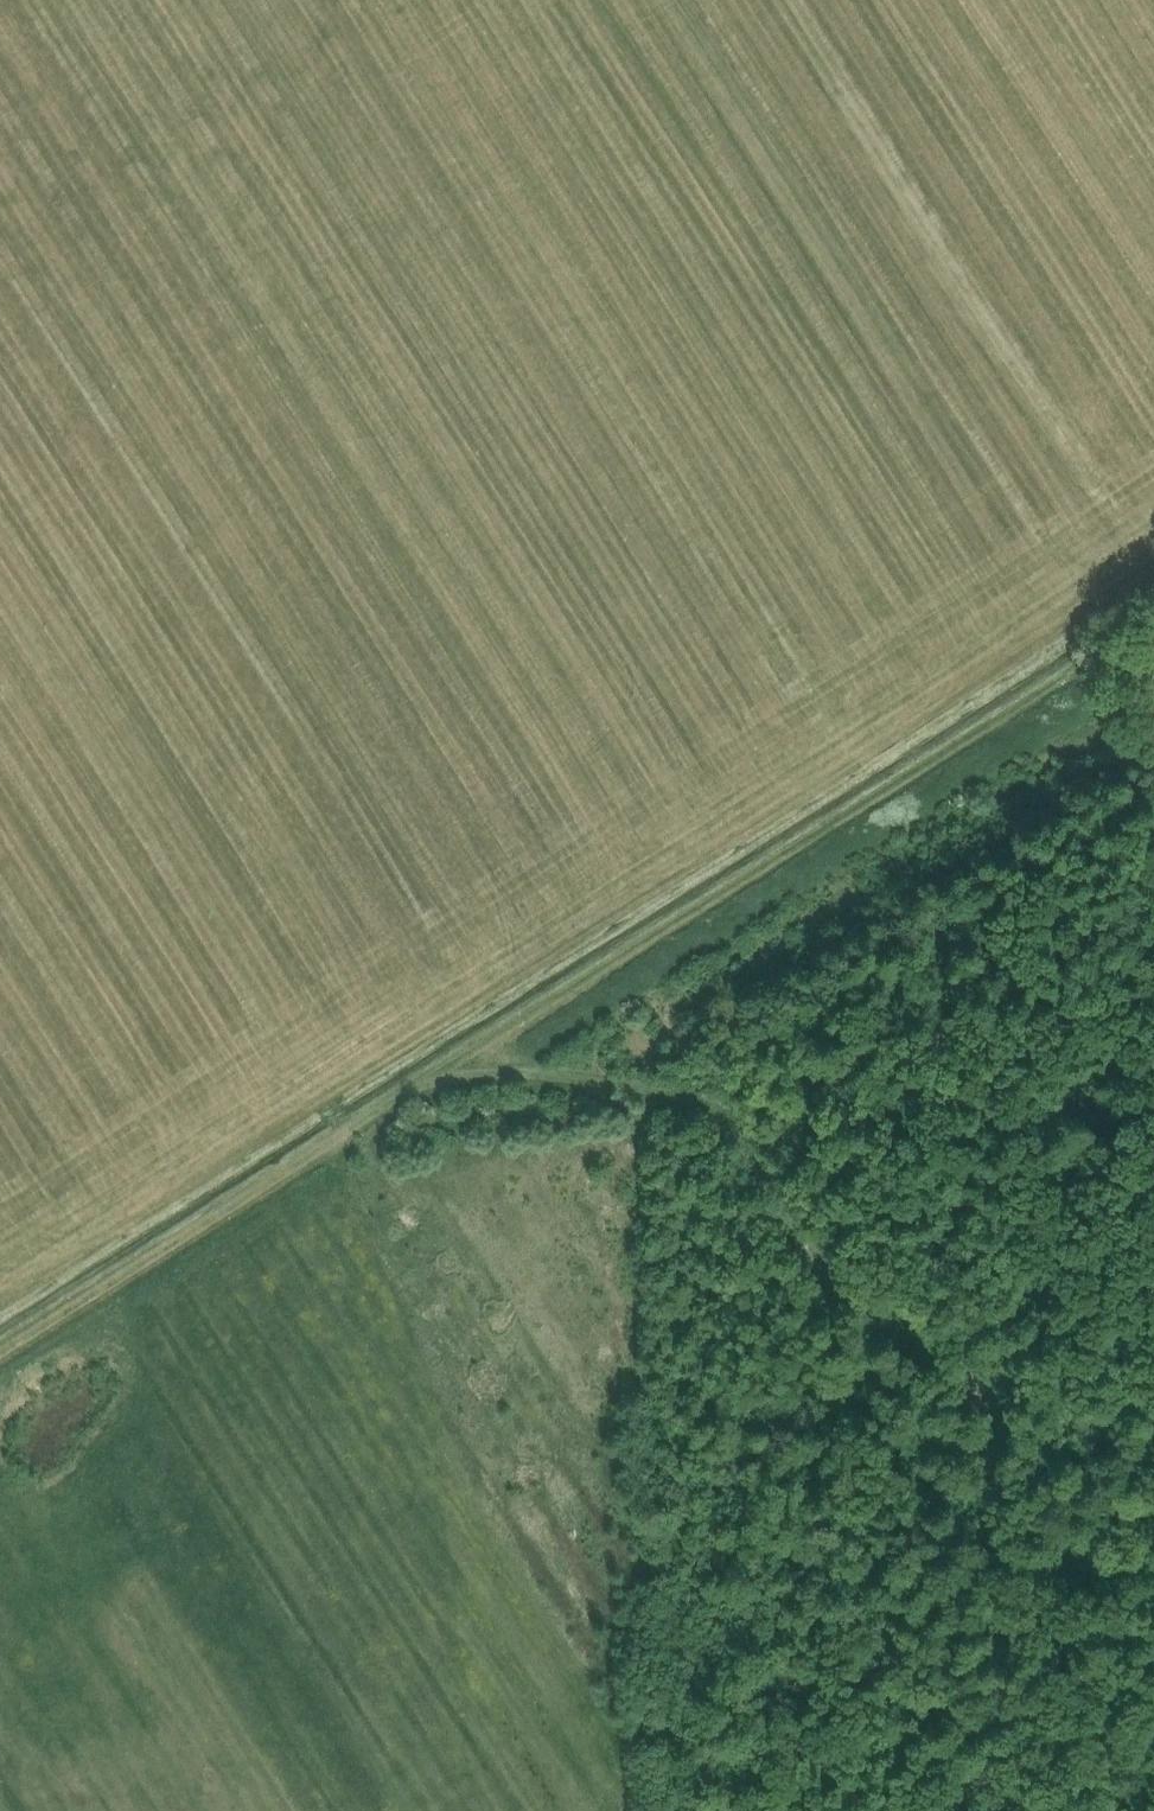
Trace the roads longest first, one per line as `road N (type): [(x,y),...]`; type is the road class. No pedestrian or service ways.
road 1 (track): [(0,1354),(439,1077),(536,1075),(665,1097),(717,1112),(736,1133),(792,1230),(842,1294),(972,1373),(991,1408),(985,1508),(993,1536),(1017,1552),(1130,1580)]
road 2 (track): [(1119,1810),(1125,1612),(1130,1580),(1153,1531)]

